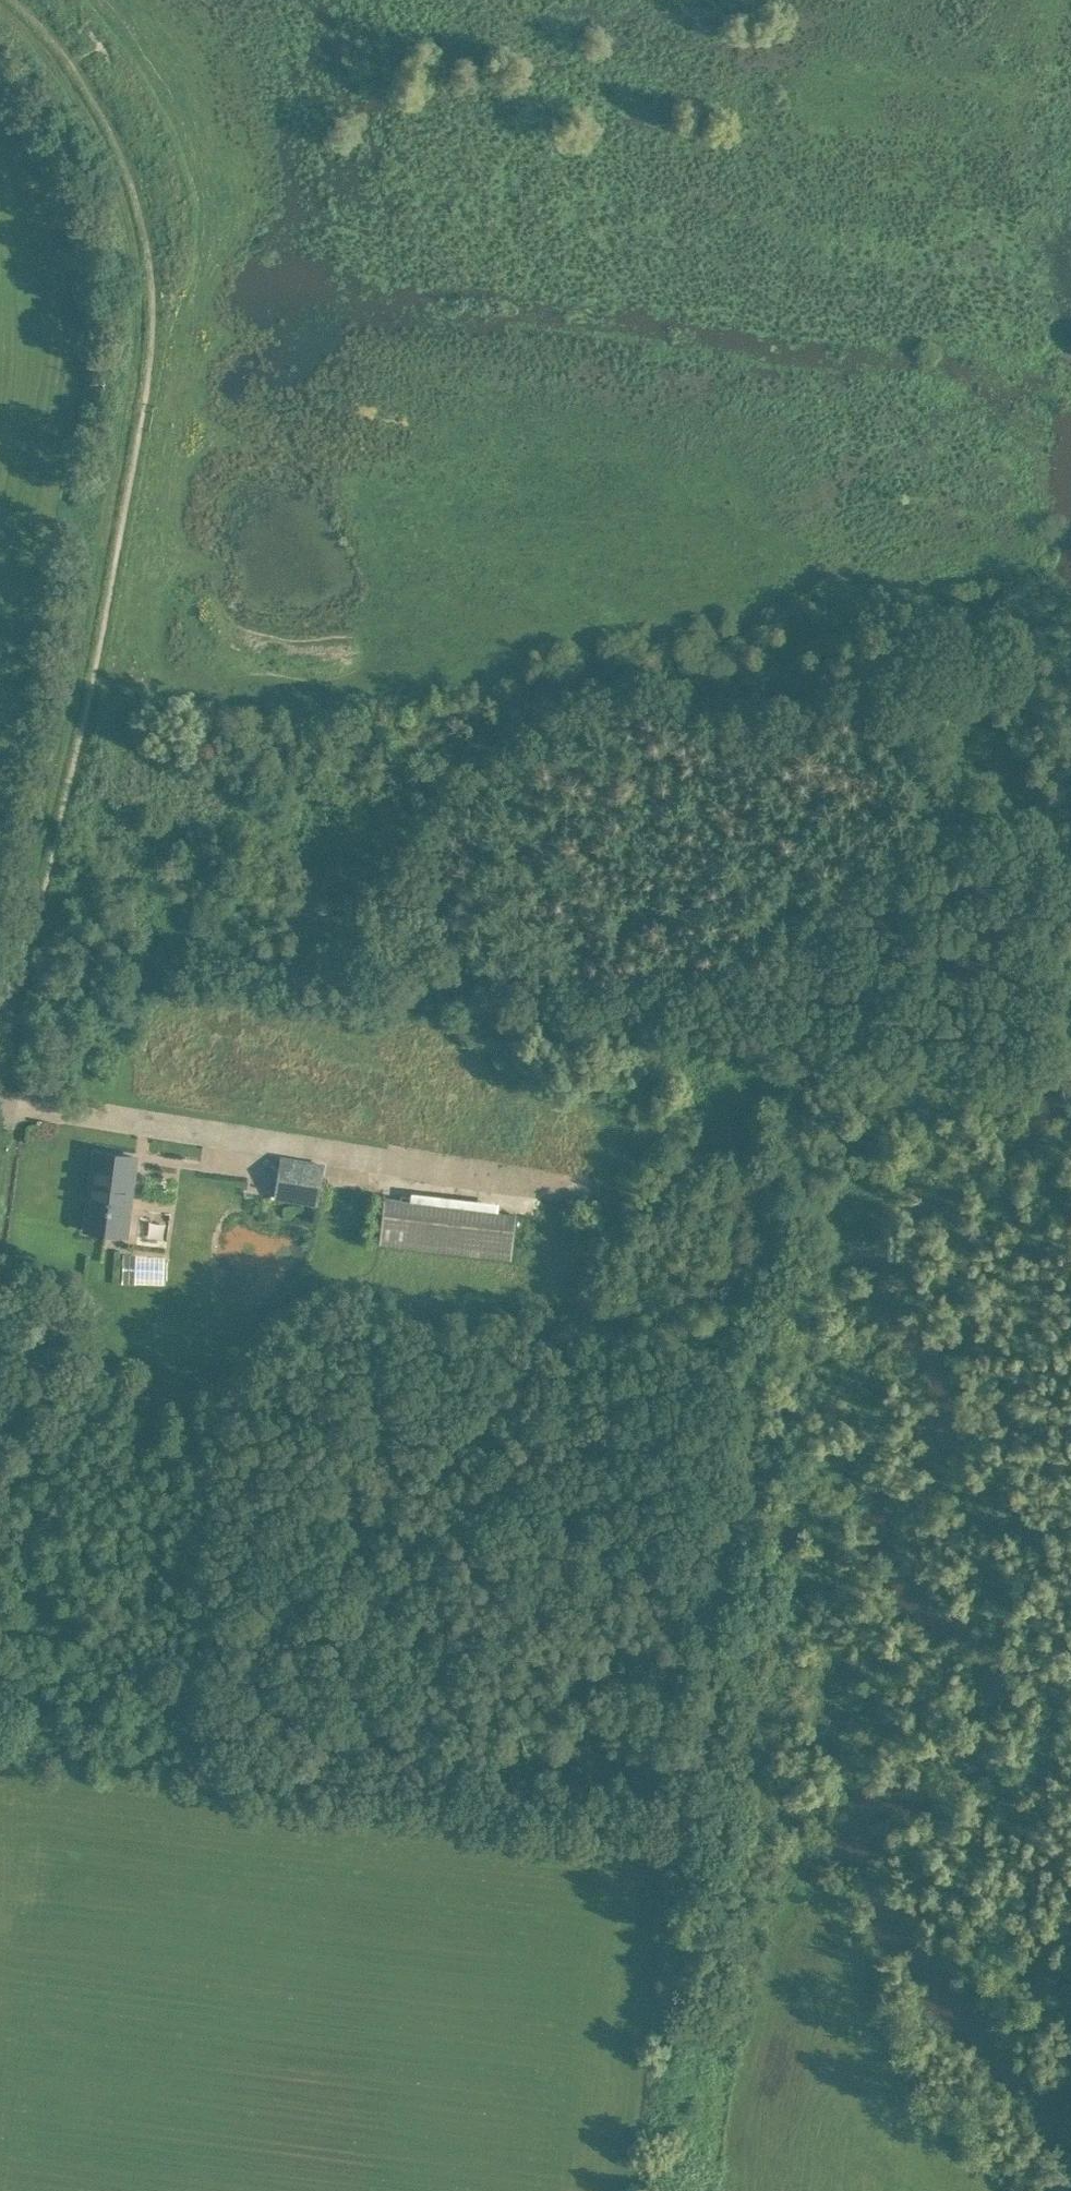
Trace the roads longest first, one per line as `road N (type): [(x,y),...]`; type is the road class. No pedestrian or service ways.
road 1 (track): [(15,969),(132,386),(137,283),(115,175),(96,129),(61,71),(0,7)]

